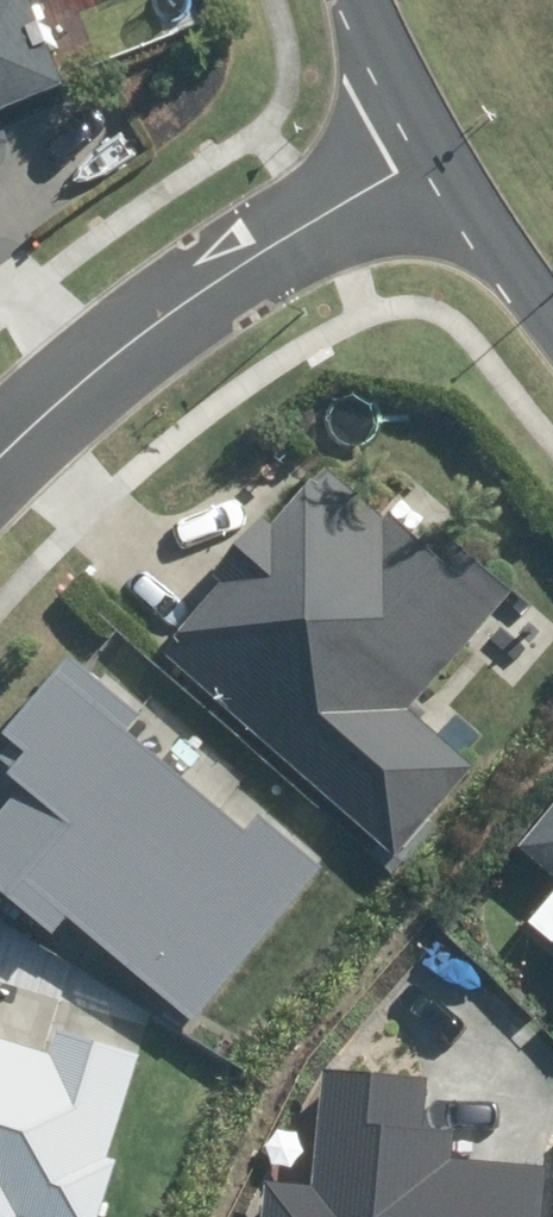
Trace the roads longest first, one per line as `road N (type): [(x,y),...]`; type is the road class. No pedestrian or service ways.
road 1 (residential): [(0,443),(184,294),(415,157)]
road 2 (tertiary): [(552,333),(415,157)]
road 3 (tertiary): [(415,157),(392,122),(351,0)]

